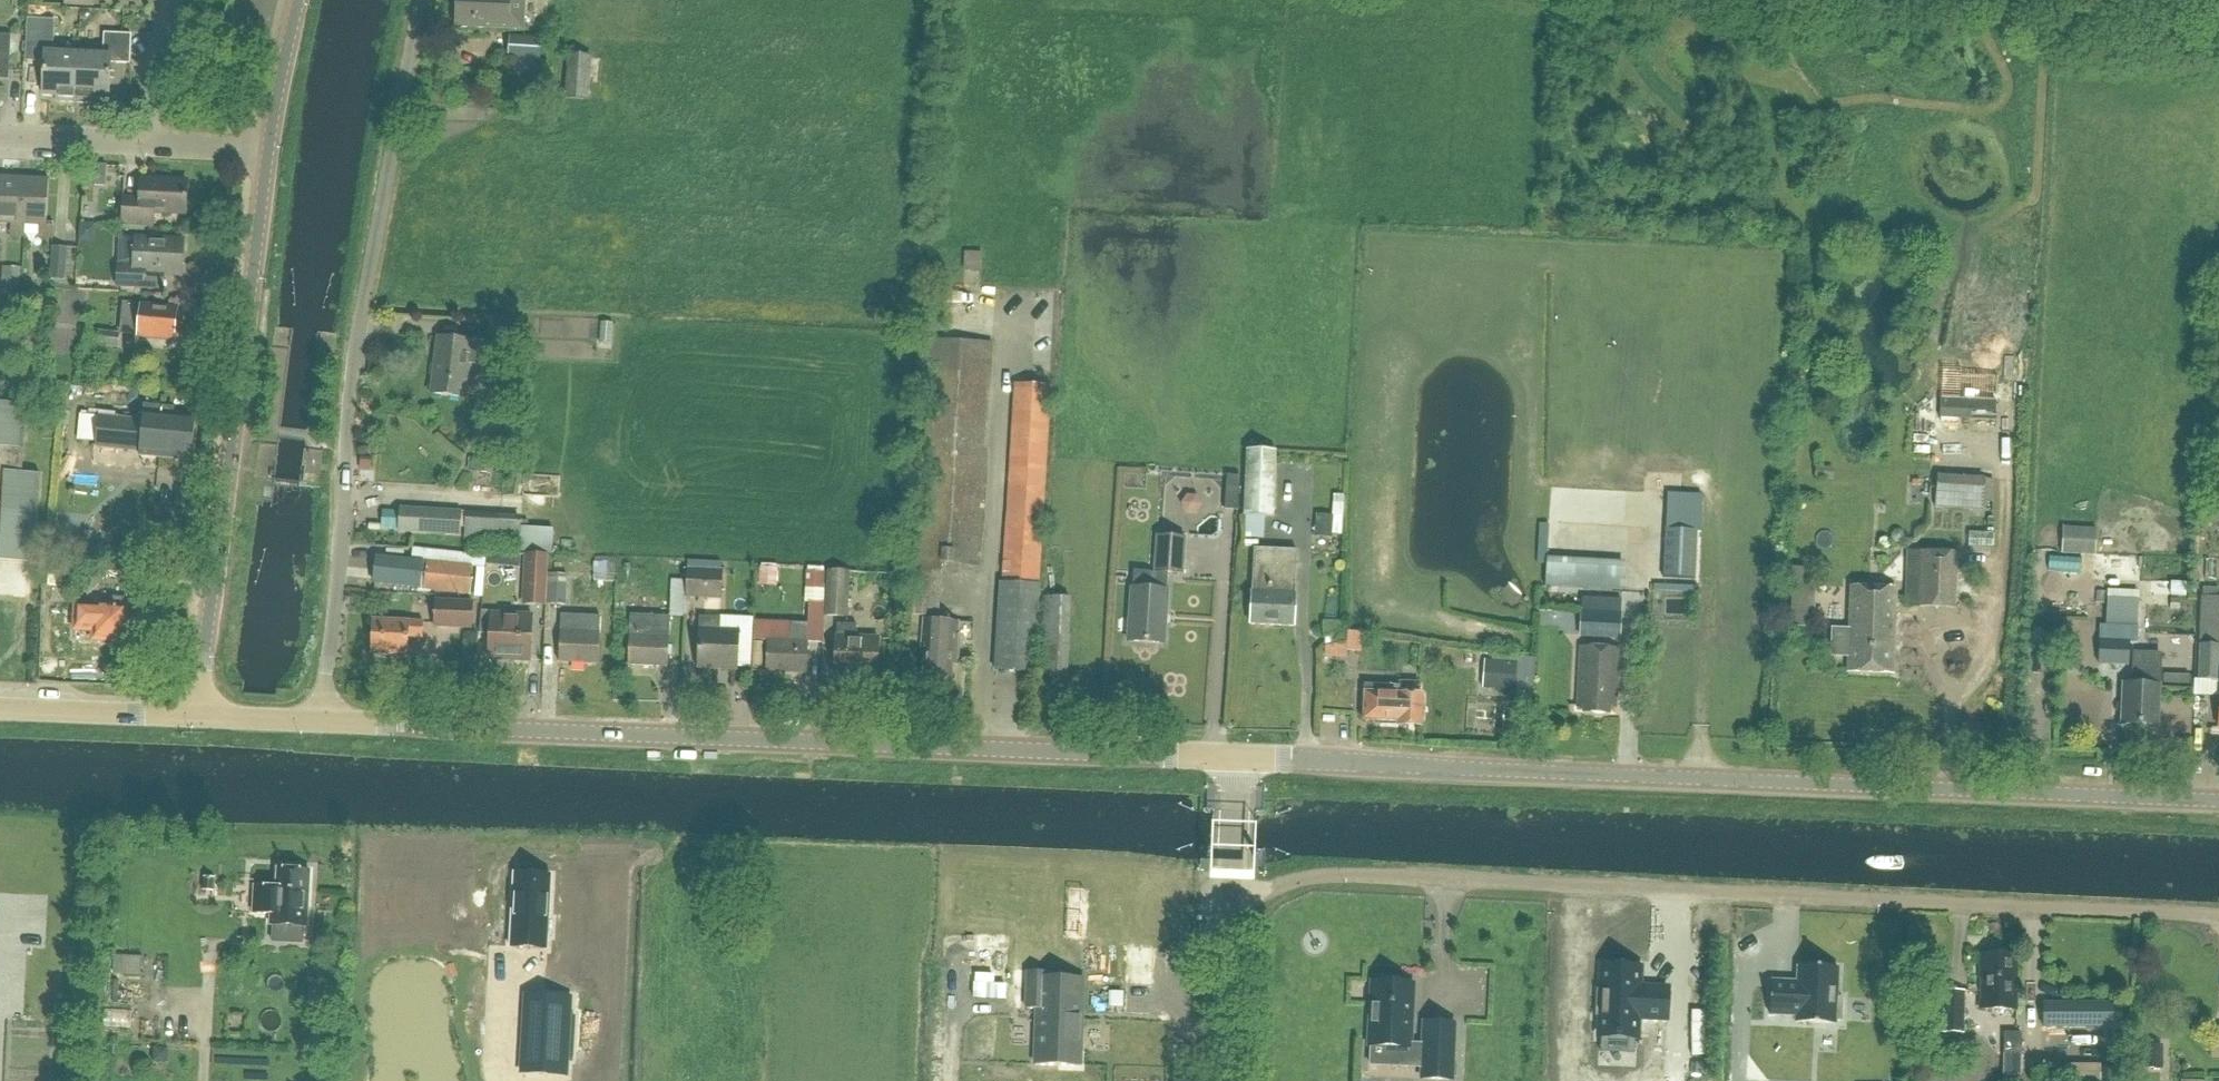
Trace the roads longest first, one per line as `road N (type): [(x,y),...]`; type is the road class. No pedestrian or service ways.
road 1 (track): [(2218,917),(1353,875),(1229,893)]
road 2 (tertiary): [(2218,803),(1236,757)]
road 3 (tertiary): [(1236,757),(322,722)]
road 4 (residential): [(322,722),(351,386),(424,0)]
road 5 (tertiary): [(196,718),(270,152)]
road 6 (unclassified): [(1222,1080),(1236,757)]
road 7 (tertiary): [(196,718),(0,709)]
road 8 (tertiary): [(270,152),(298,0)]
road 9 (residential): [(143,143),(172,0)]
road 10 (residential): [(143,143),(0,137)]
road 11 (residential): [(270,152),(143,143)]
road 12 (tertiary): [(322,722),(196,718)]

